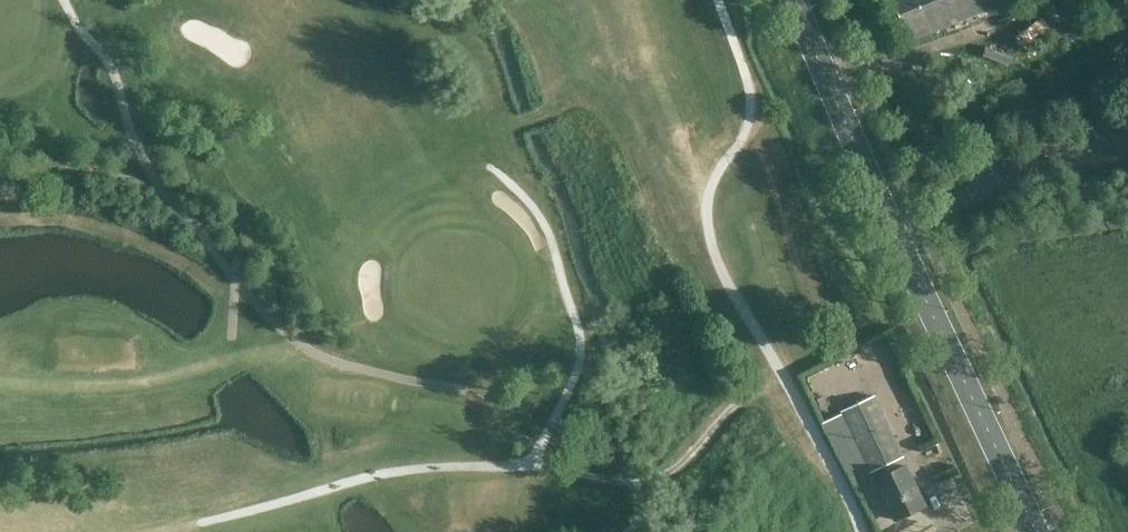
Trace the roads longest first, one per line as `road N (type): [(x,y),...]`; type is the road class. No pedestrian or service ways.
road 1 (tertiary): [(1036,531),(796,0)]

